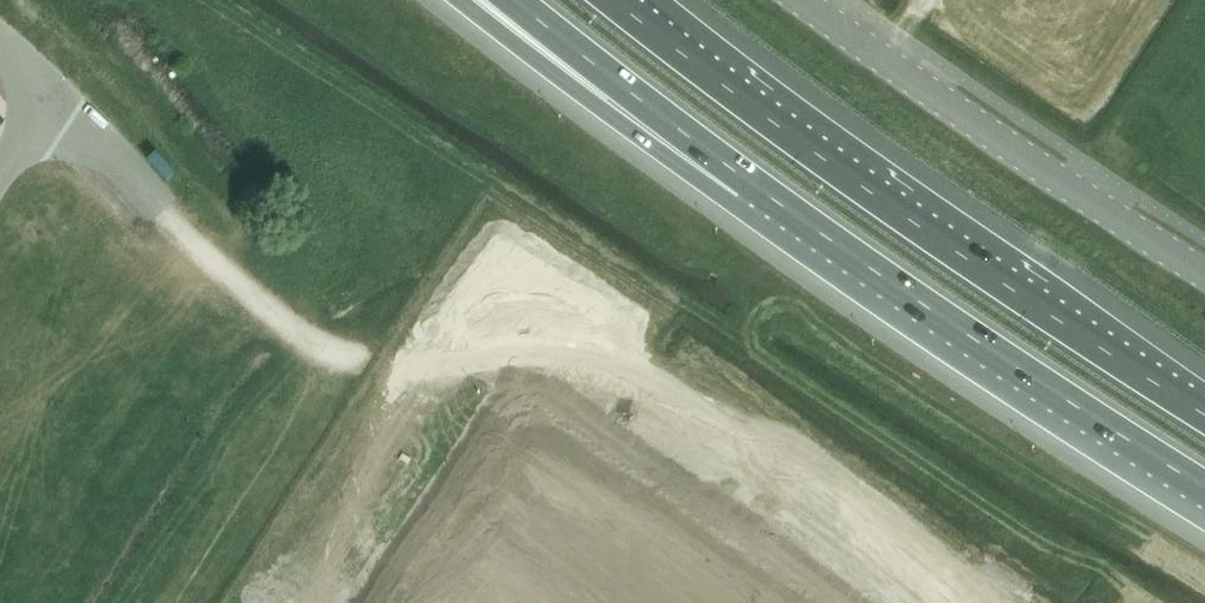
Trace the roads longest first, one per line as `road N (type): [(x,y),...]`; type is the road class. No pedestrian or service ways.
road 1 (motorway): [(1204,415),(981,270),(638,20)]
road 2 (motorway): [(752,181),(965,334),(1204,487)]
road 3 (unclassified): [(1204,275),(804,0)]
road 4 (motorway): [(477,0),(752,181)]
road 5 (motorway): [(507,0),(752,181)]
road 6 (track): [(165,216),(269,311),(328,350),(367,362)]
road 7 (unclassified): [(0,45),(53,93),(0,173)]
road 8 (track): [(53,93),(165,216)]

